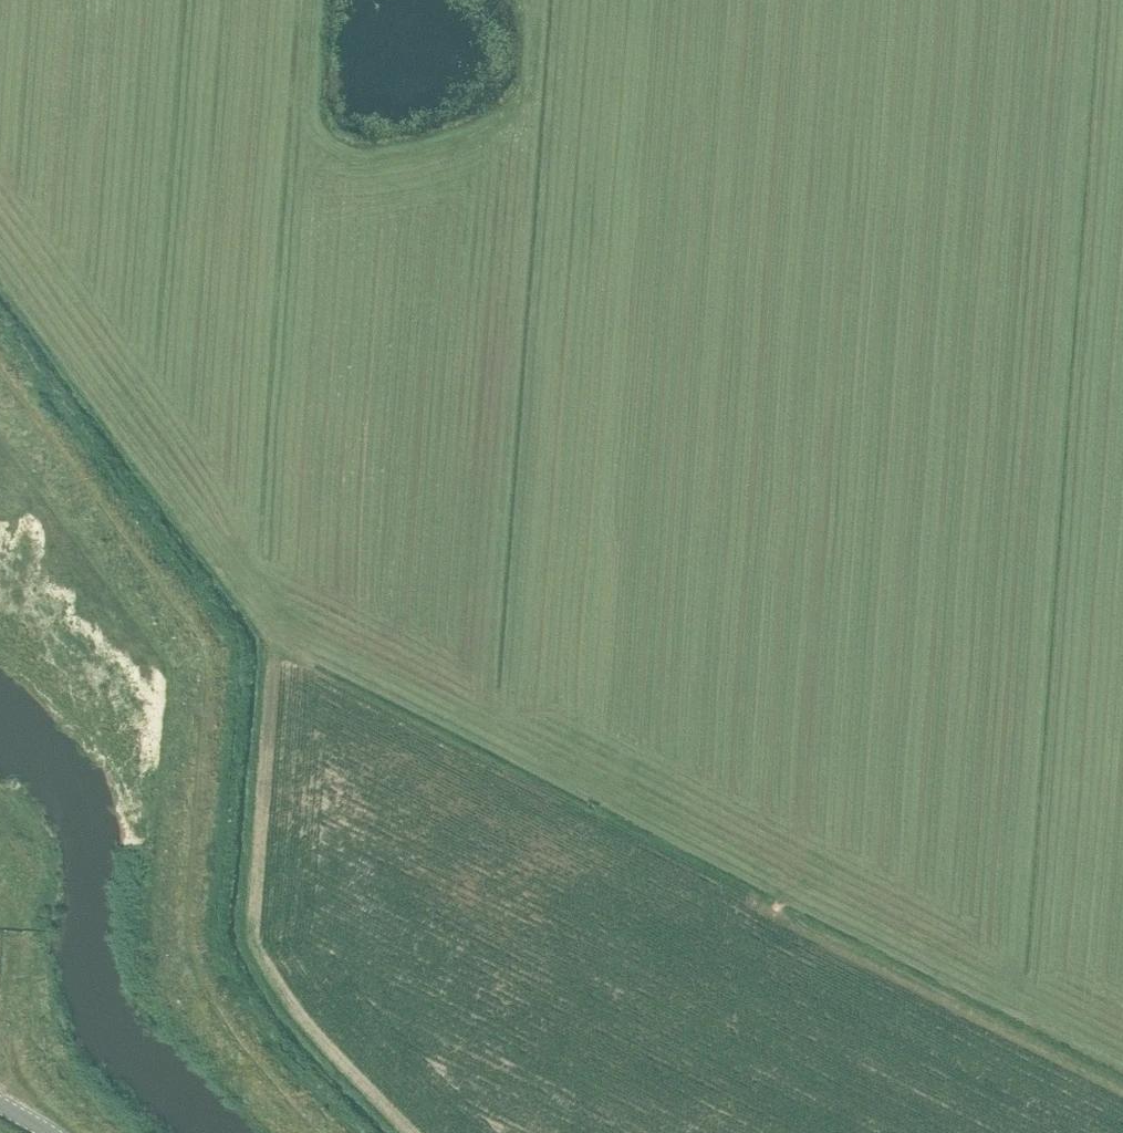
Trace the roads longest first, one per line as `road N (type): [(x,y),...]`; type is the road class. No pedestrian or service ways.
road 1 (track): [(0,370),(206,646),(186,952),(257,1069),(320,1132)]
road 2 (track): [(4,1107),(25,928),(0,904)]

